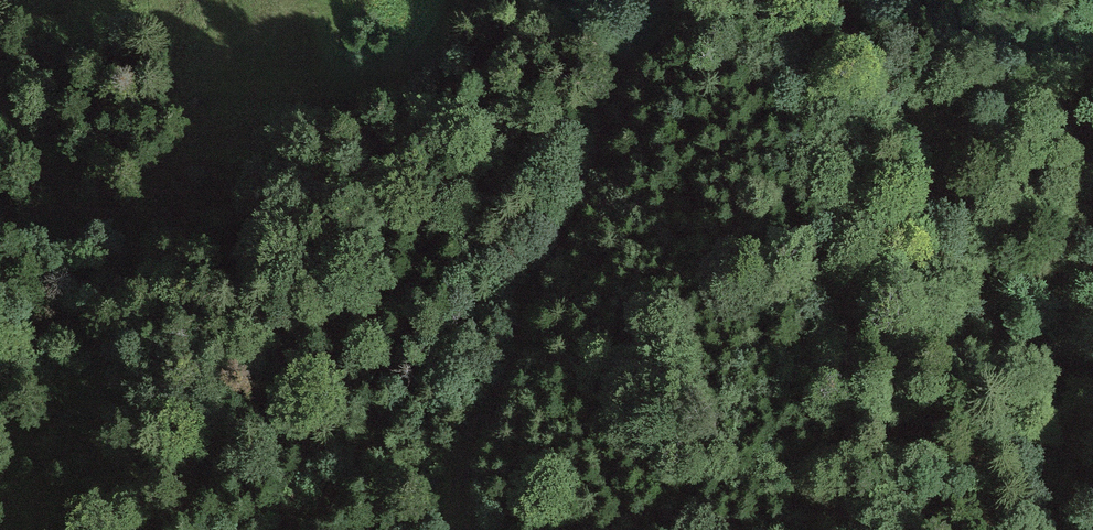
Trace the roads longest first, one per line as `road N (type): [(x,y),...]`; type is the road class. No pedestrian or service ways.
road 1 (track): [(660,0),(612,86),(555,253),(467,442),(447,529)]
road 2 (track): [(1092,379),(1047,375),(1020,356),(986,302),(844,0)]
road 3 (track): [(0,473),(45,391),(77,283),(61,196),(0,100)]
road 4 (track): [(293,529),(328,503),(503,298),(555,253)]

